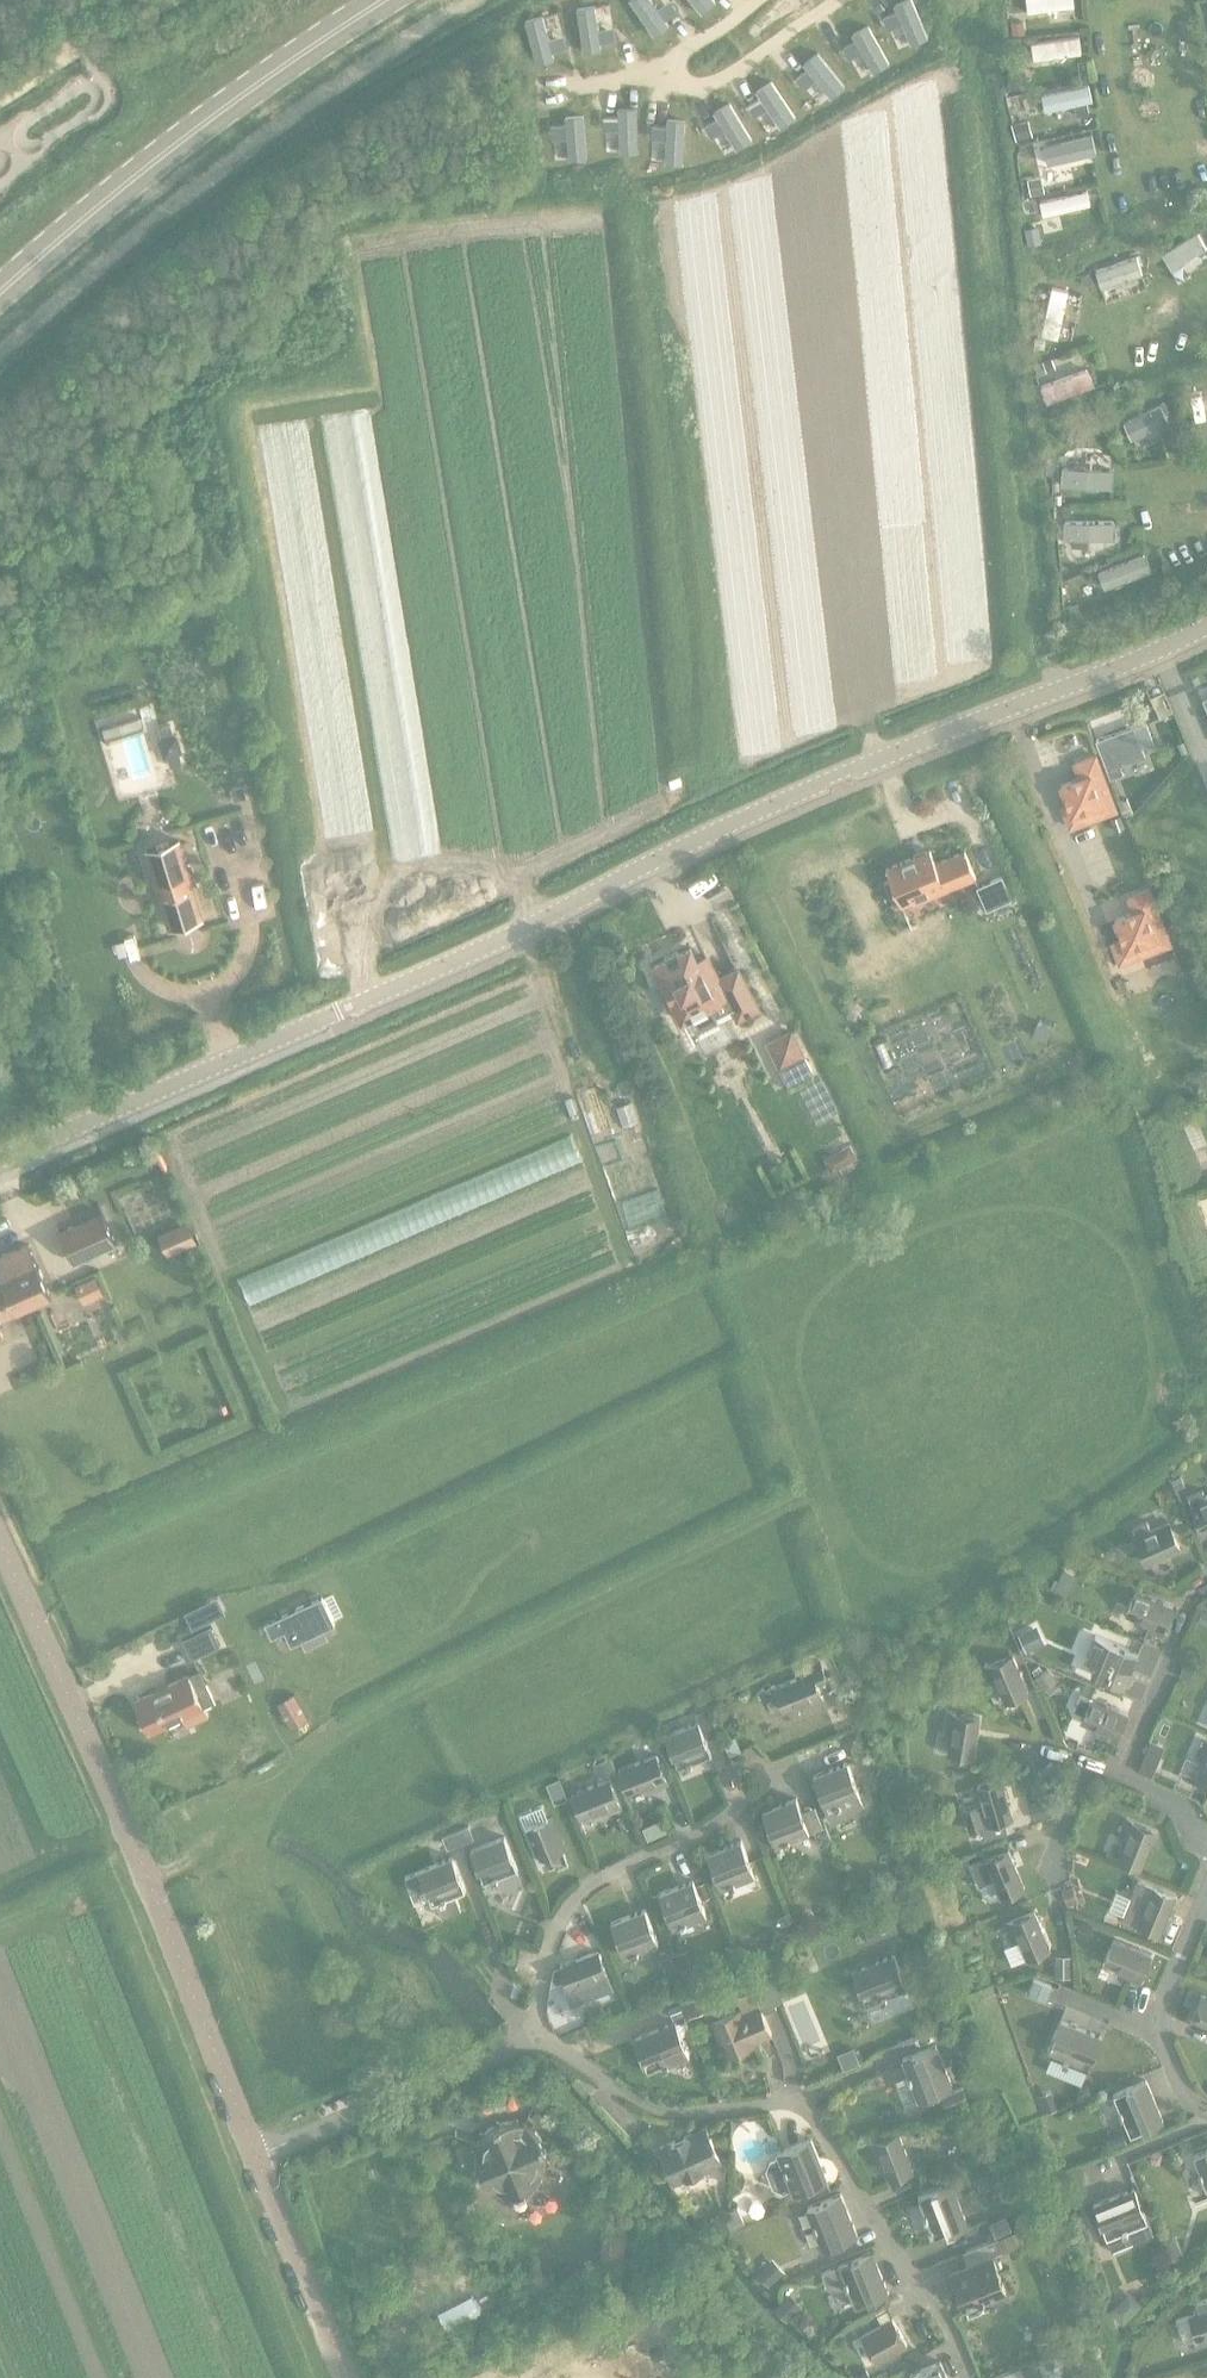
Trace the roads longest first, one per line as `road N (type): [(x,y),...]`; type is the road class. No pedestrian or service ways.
road 1 (residential): [(0,1160),(513,934),(722,828),(1206,627)]
road 2 (unclassified): [(348,2377),(152,1890),(0,1540)]
road 3 (track): [(1054,691),(972,91),(946,87)]
road 4 (tertiary): [(0,293),(220,106),(388,0)]

